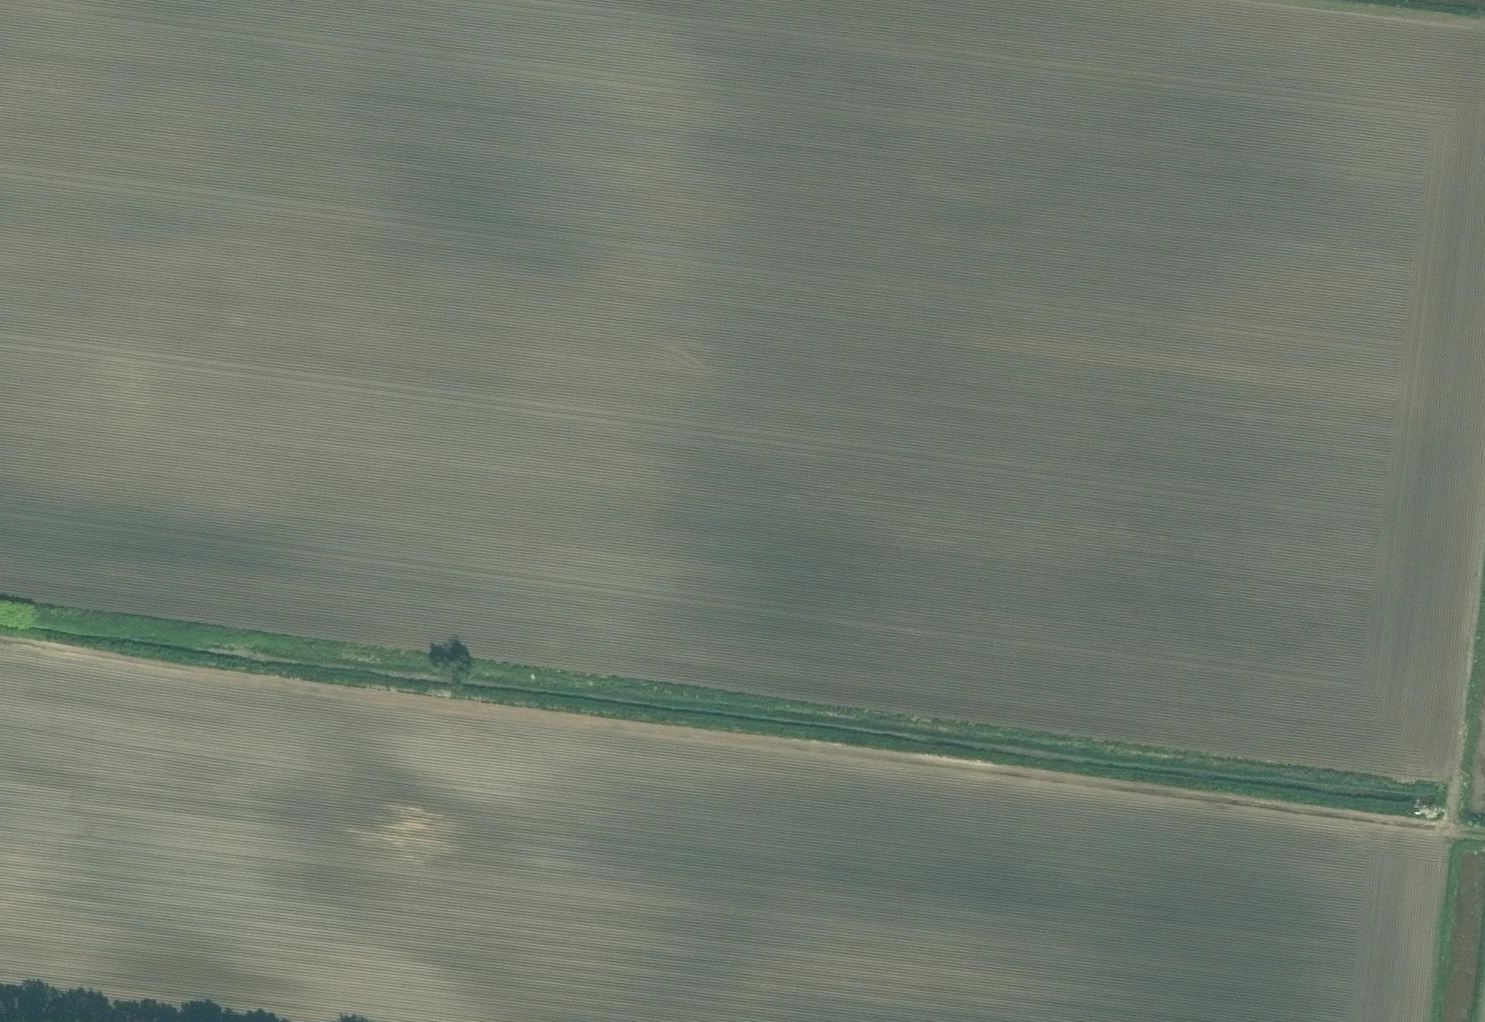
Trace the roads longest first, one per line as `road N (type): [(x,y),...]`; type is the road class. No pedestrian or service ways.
road 1 (track): [(0,639),(1484,830)]

